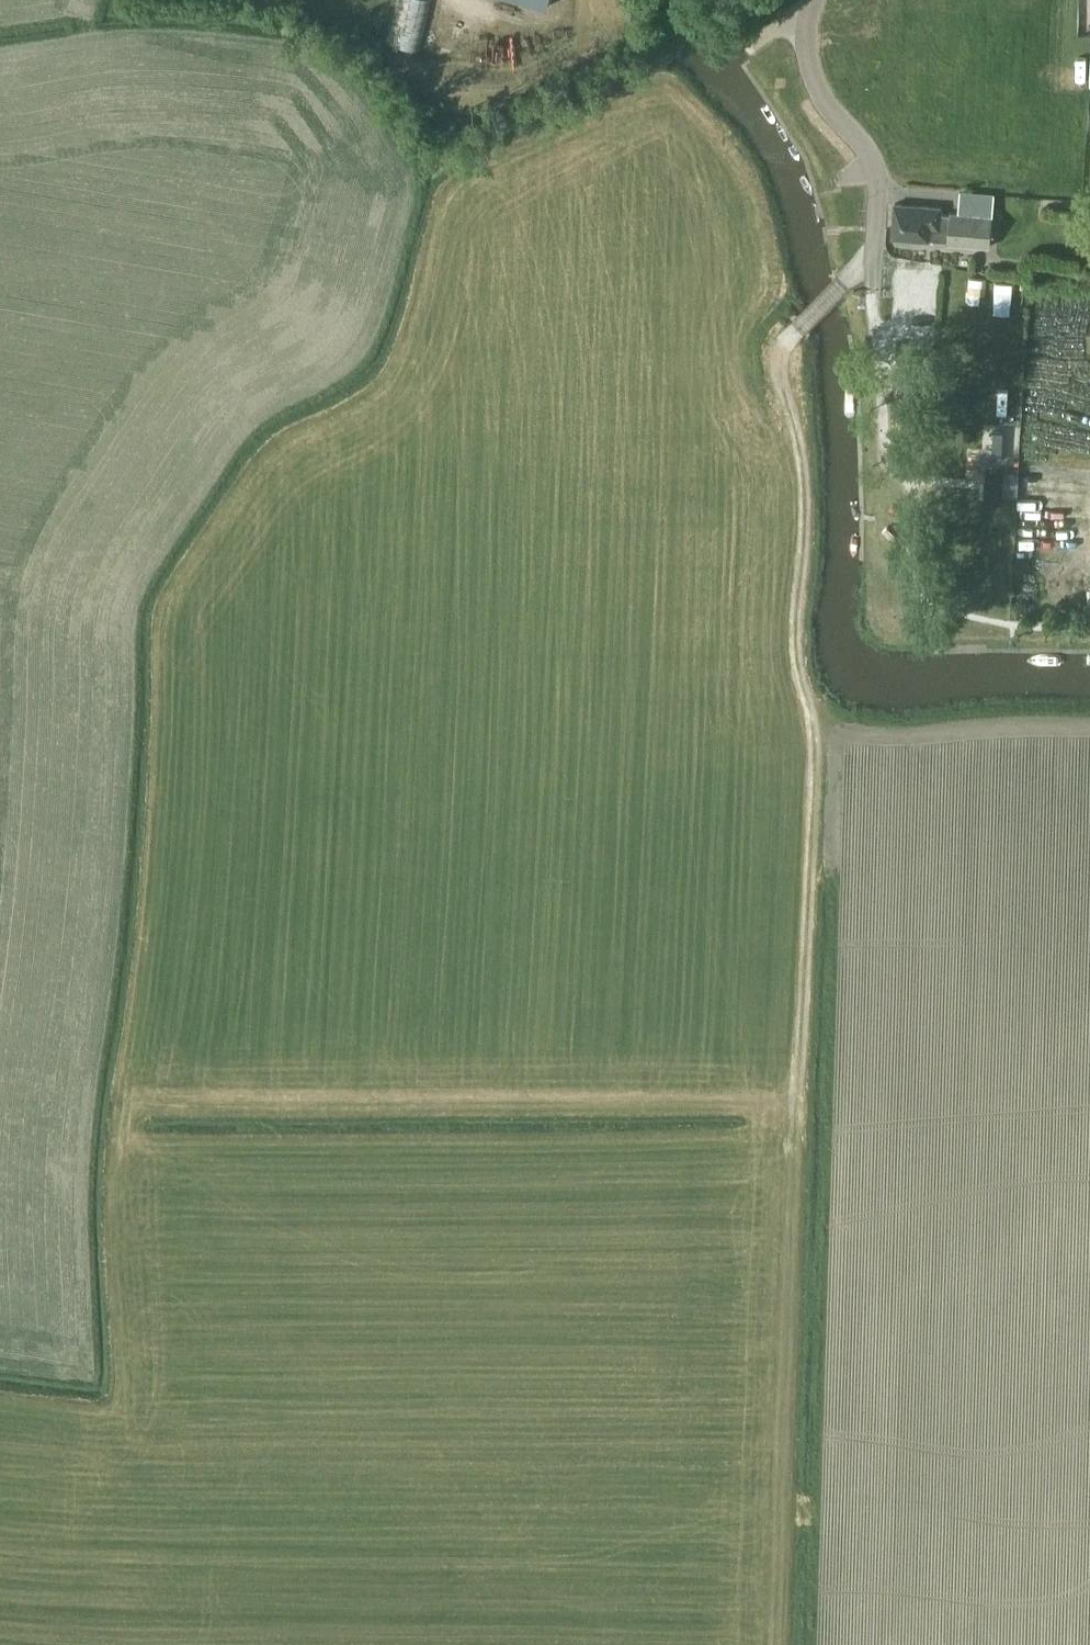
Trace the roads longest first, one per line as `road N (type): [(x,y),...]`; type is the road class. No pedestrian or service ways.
road 1 (track): [(790,1294),(816,740),(796,661),(808,514),(777,360),(794,330)]
road 2 (residential): [(794,330),(874,248),(877,224),(871,158),(809,70),(803,43),(812,0)]

